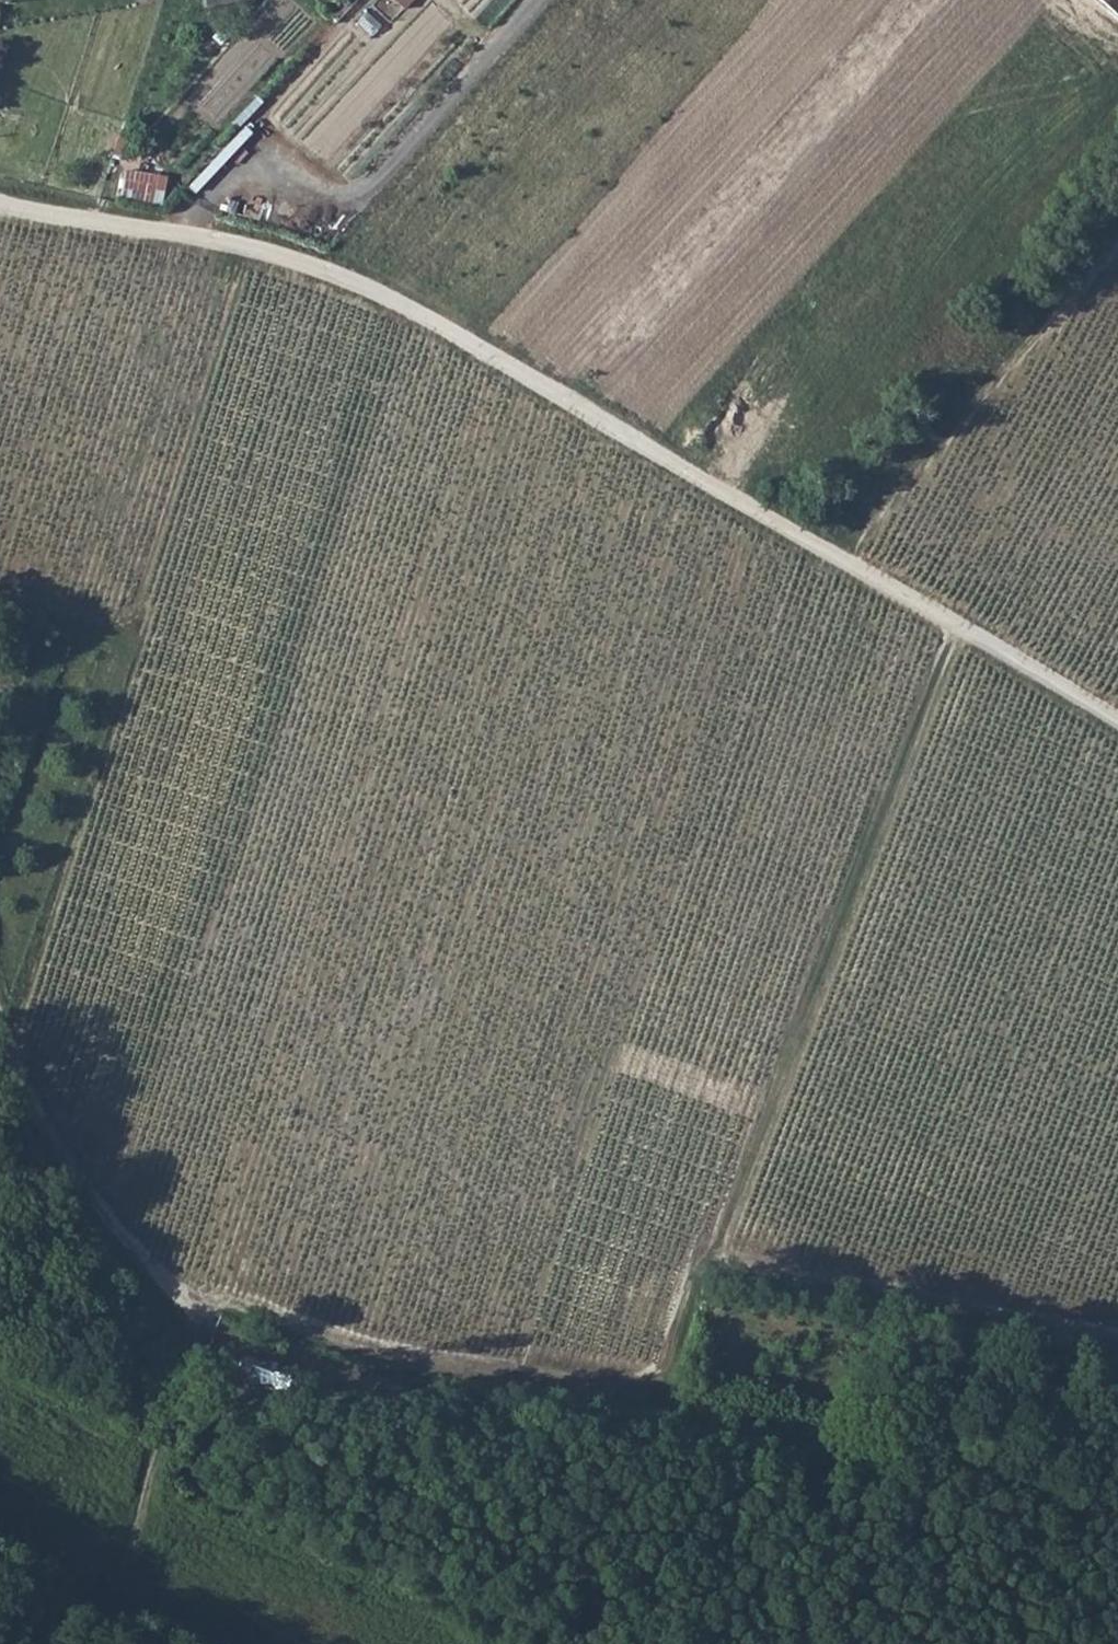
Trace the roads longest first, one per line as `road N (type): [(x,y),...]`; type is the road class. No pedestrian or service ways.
road 1 (track): [(1117,719),(412,308),(283,252),(0,205)]
road 2 (track): [(0,1014),(54,1139),(190,1313),(193,1336),(122,1643)]

